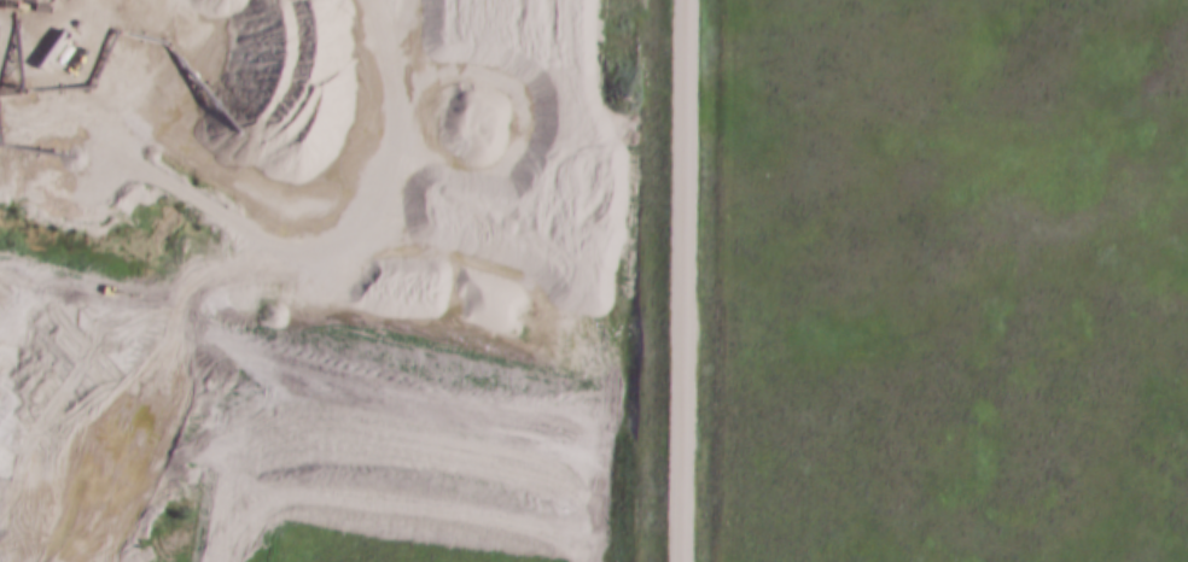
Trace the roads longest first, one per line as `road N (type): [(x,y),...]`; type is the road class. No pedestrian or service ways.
road 1 (residential): [(677,561),(684,0)]

